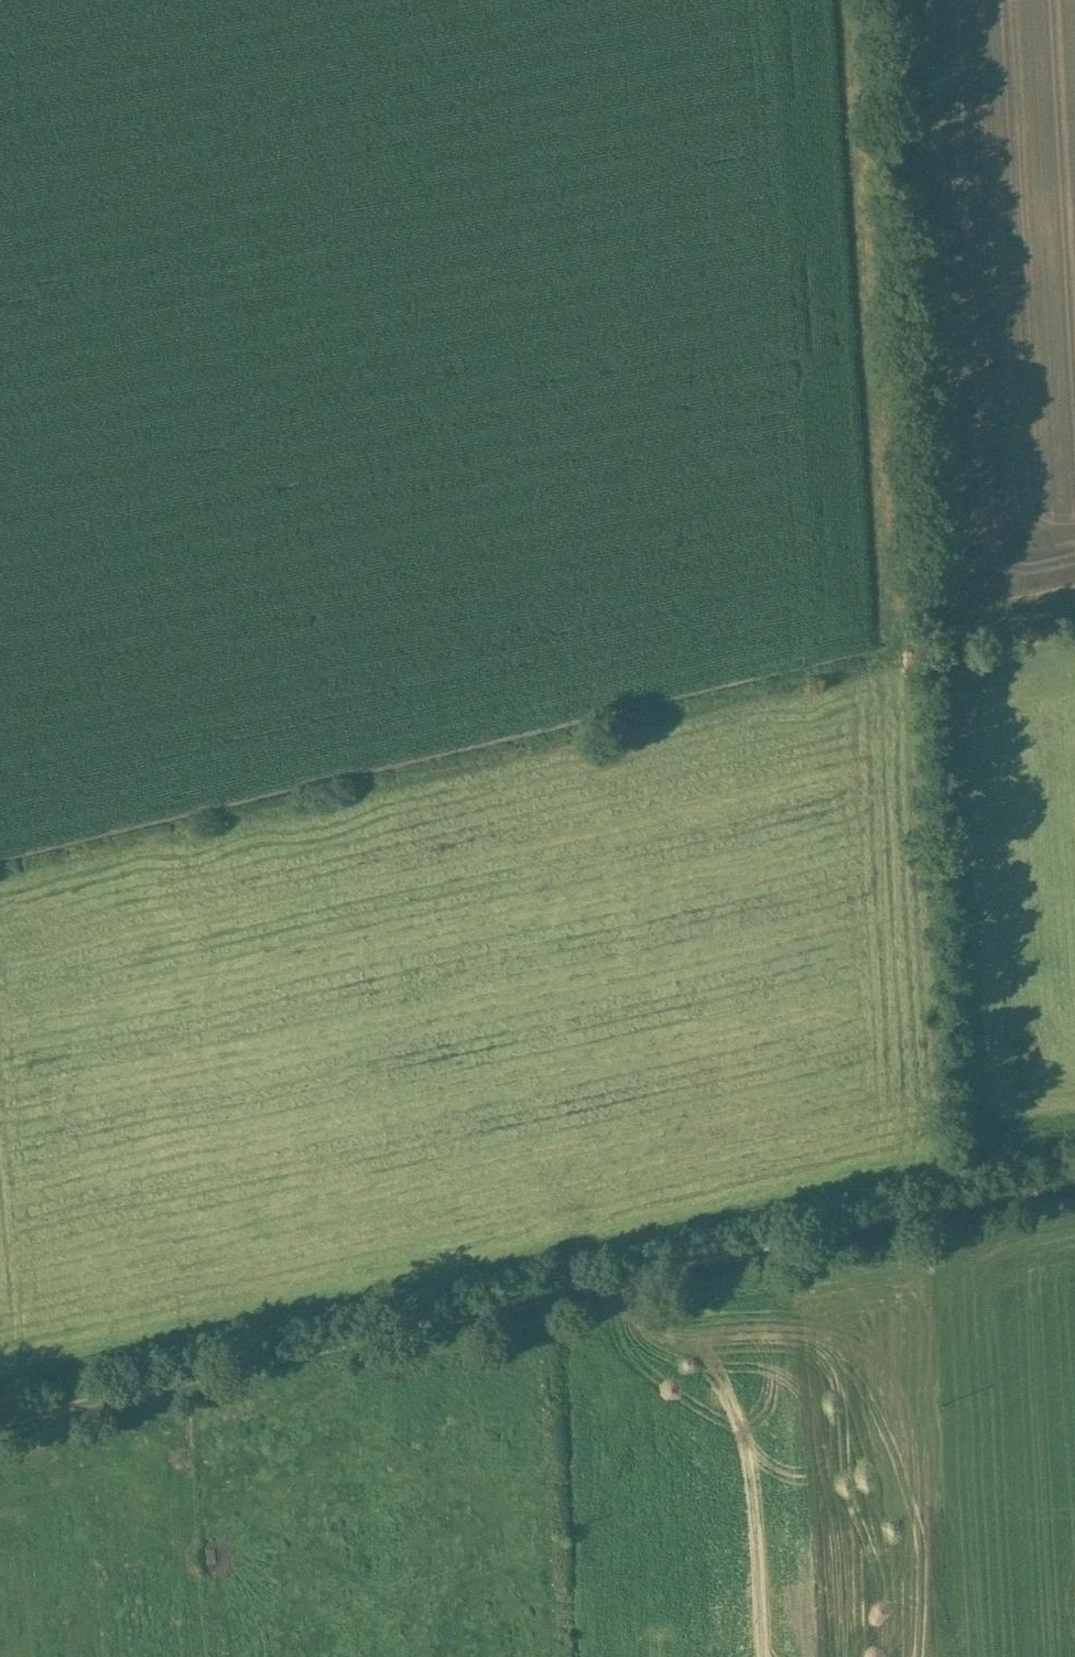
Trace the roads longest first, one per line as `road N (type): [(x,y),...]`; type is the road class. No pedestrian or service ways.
road 1 (track): [(1074,1178),(0,1423)]

